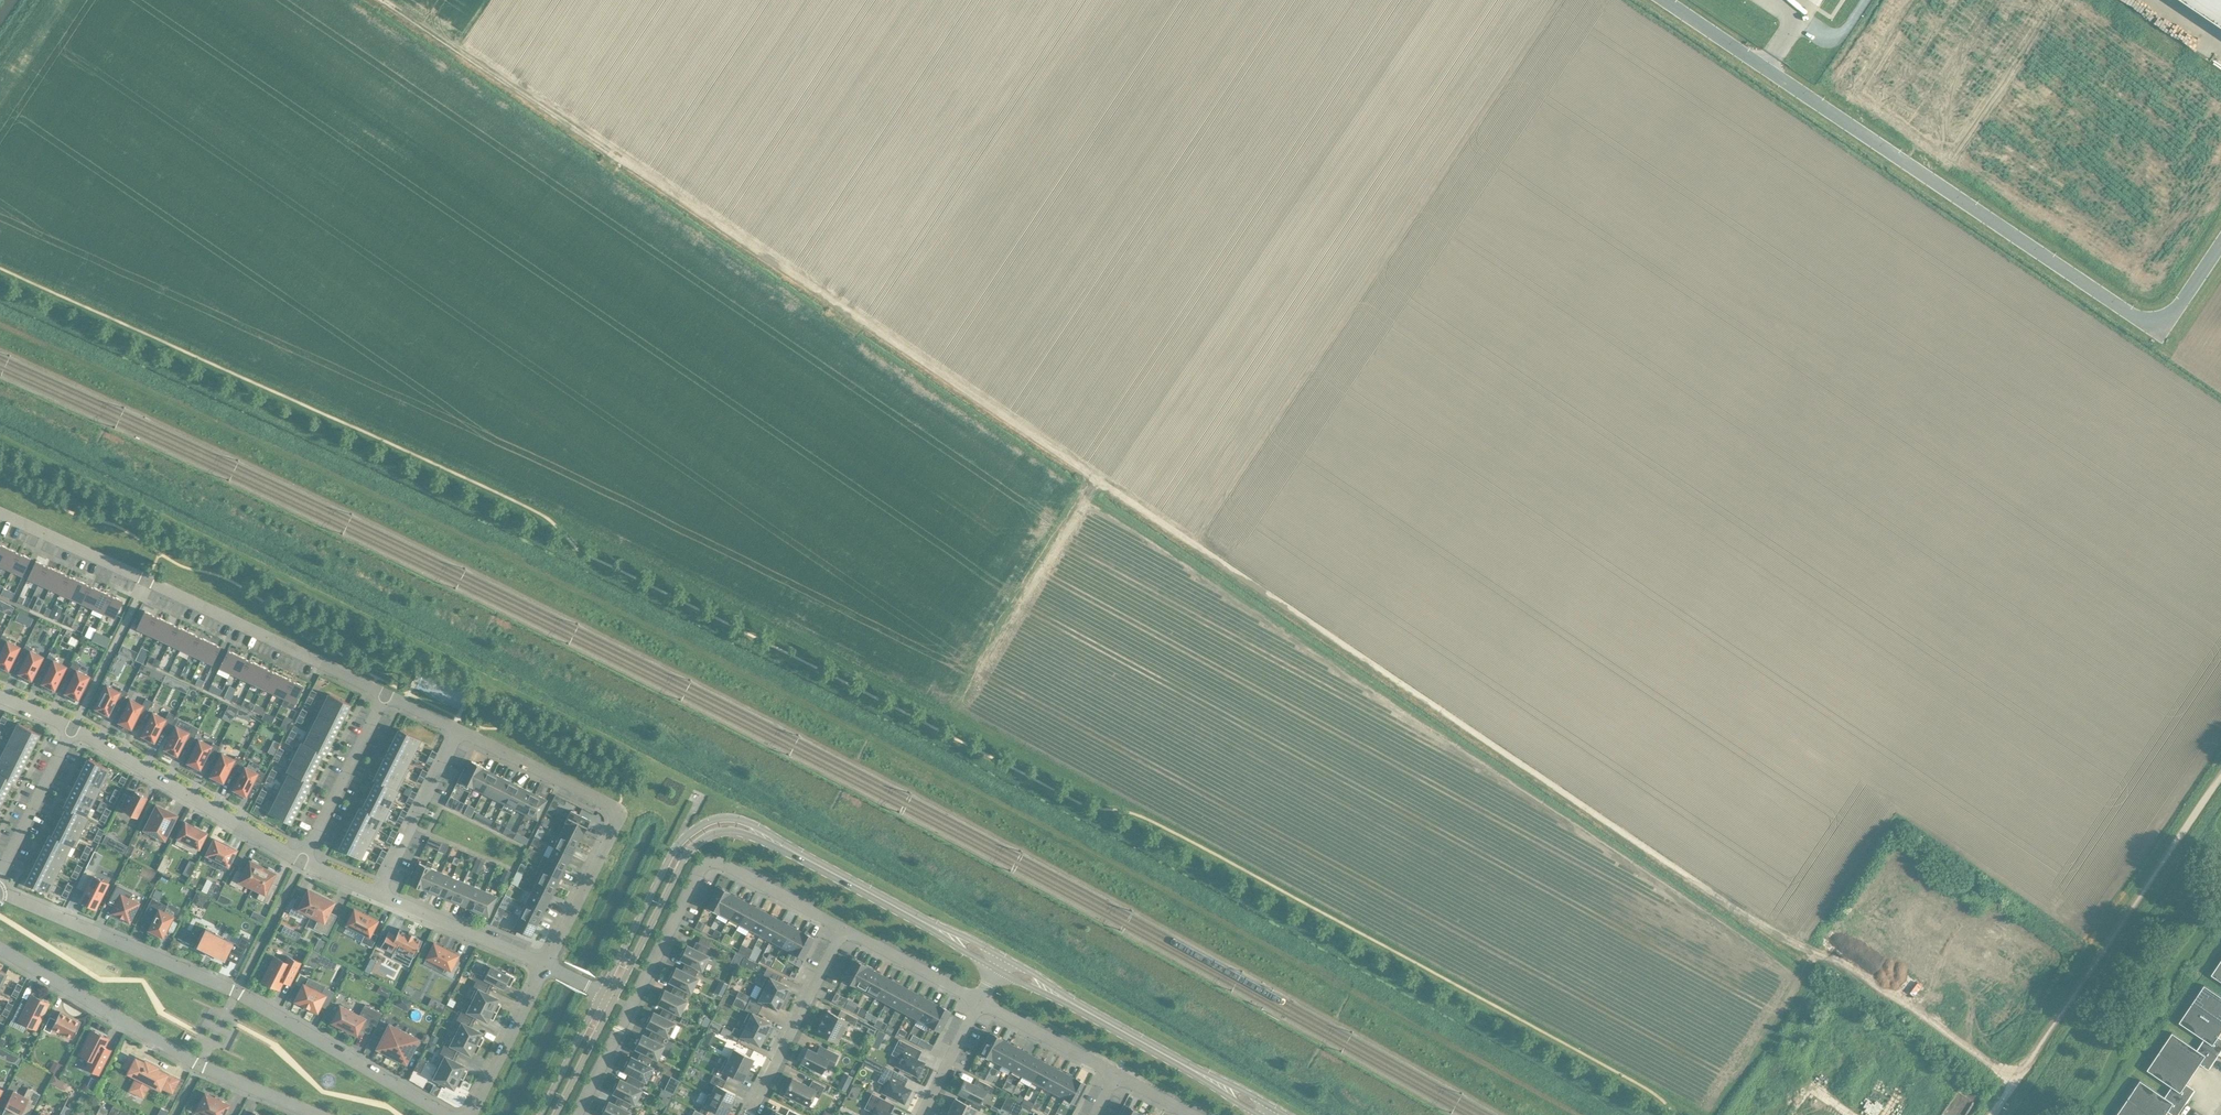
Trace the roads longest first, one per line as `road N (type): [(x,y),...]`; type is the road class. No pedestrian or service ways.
road 1 (unclassified): [(1667,0),(2160,330),(2220,241)]
road 2 (residential): [(0,894),(240,994),(441,1114)]
road 3 (residential): [(843,931),(709,859),(579,1114)]
road 4 (residential): [(386,697),(0,515)]
road 5 (unclassified): [(1992,1114),(2220,774)]
road 6 (residential): [(0,951),(202,1066),(314,1114)]
road 7 (residential): [(545,965),(615,814),(602,798),(458,731)]
road 8 (tertiary): [(773,841),(736,819),(702,824),(681,842),(603,994)]
road 9 (residential): [(305,863),(73,730)]
road 10 (tertiary): [(614,999),(692,847),(730,830),(773,841)]
road 11 (residential): [(843,931),(751,1114)]
road 12 (tertiary): [(946,935),(773,841)]
road 13 (tertiary): [(1217,1084),(1053,993)]
road 14 (residential): [(305,863),(386,697)]
road 15 (residential): [(458,731),(378,894)]
road 16 (residential): [(545,965),(378,894)]
road 17 (residential): [(470,1114),(545,965)]
road 18 (residential): [(0,879),(73,730)]
road 19 (residential): [(983,1003),(843,931)]
road 20 (residential): [(1117,1076),(983,1003)]
road 21 (tertiary): [(603,994),(541,1114)]
road 22 (tertiary): [(557,1114),(614,999)]
road 23 (residential): [(926,1114),(983,1003)]

